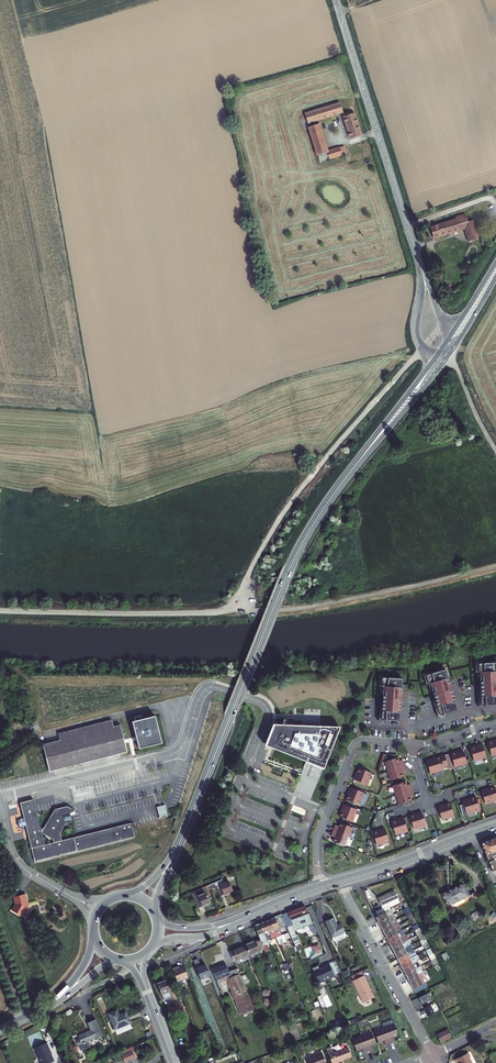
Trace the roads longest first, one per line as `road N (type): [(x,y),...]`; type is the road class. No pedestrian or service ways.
road 1 (primary): [(360,459),(289,569),(185,830)]
road 2 (secondary): [(417,256),(336,0)]
road 3 (residential): [(412,743),(352,747),(318,833),(321,887)]
road 4 (residential): [(434,1055),(340,881)]
road 5 (primary): [(495,826),(340,881)]
road 6 (primary): [(153,946),(211,934),(270,906)]
road 7 (primary): [(434,359),(360,459)]
road 8 (primary): [(360,459),(441,365)]

